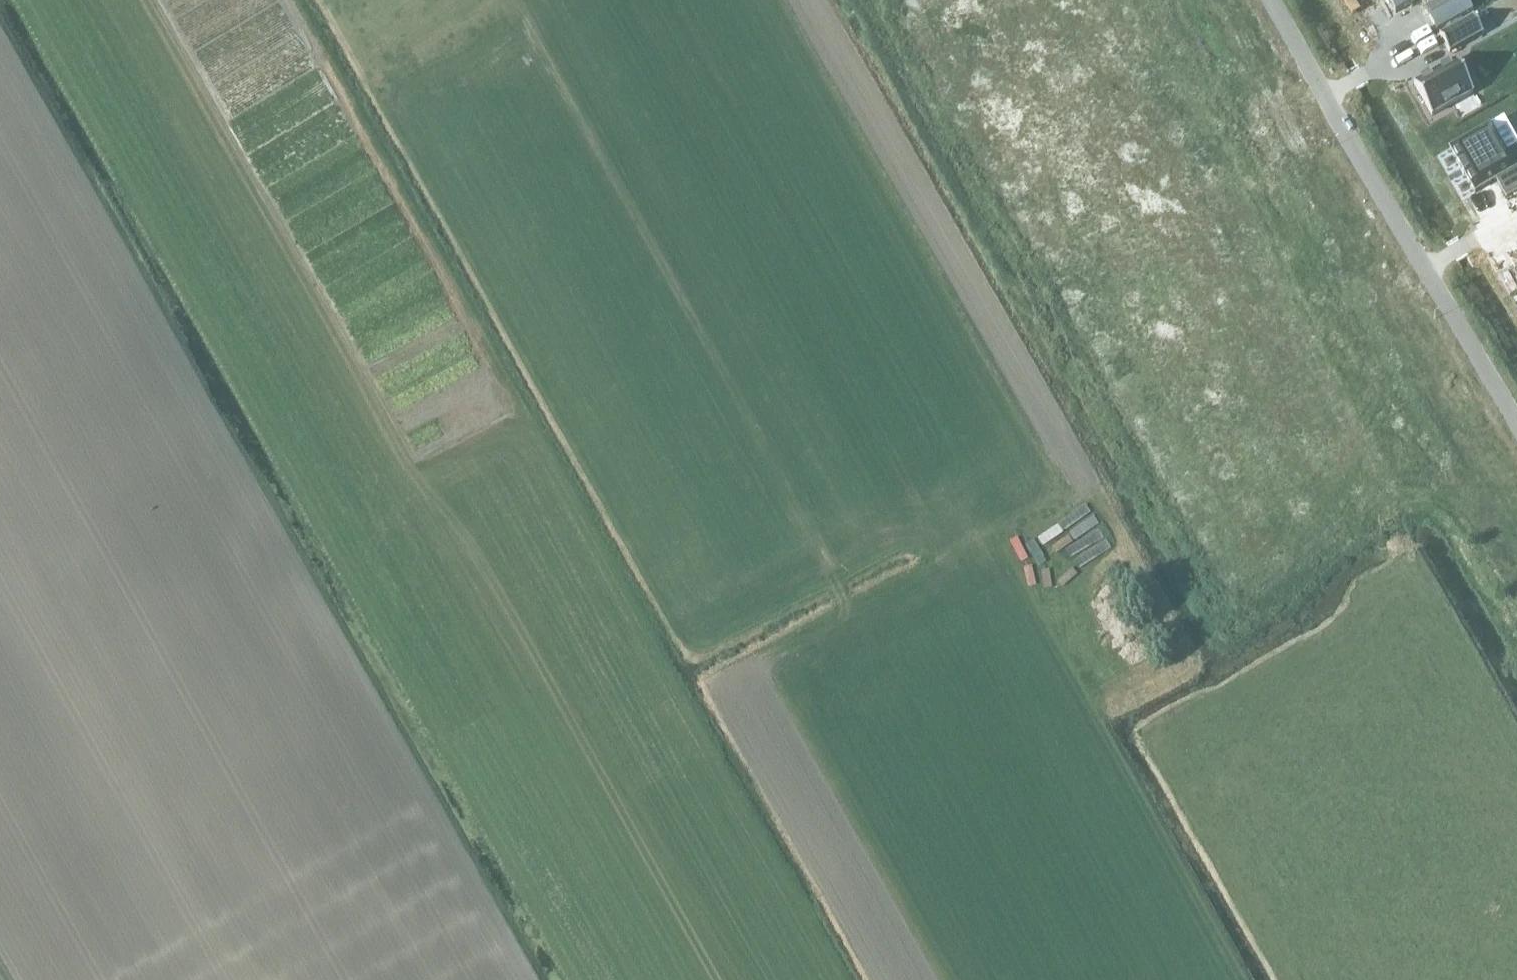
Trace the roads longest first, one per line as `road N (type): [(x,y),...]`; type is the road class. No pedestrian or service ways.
road 1 (residential): [(1516,417),(1273,0)]

